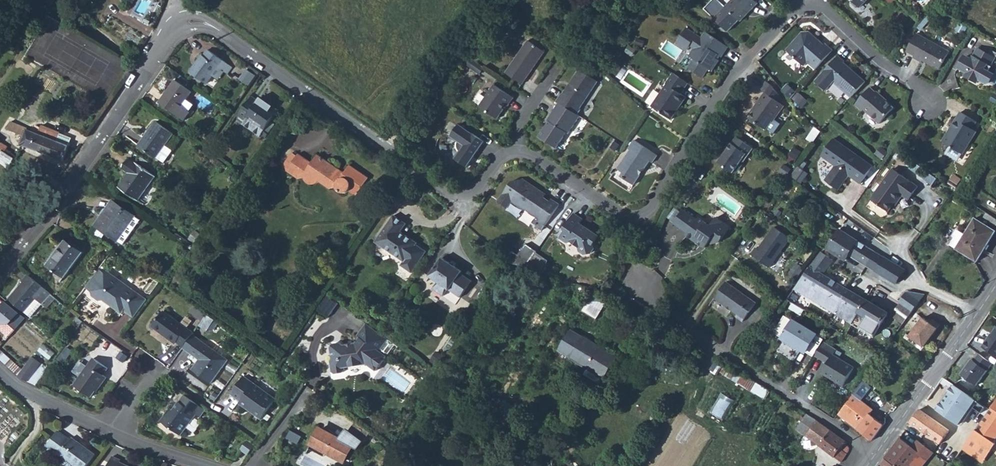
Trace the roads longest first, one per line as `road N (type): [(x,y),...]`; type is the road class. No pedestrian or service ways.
road 1 (residential): [(520,153),(502,158),(478,192),(451,196),(207,24),(184,23)]
road 2 (residential): [(754,56),(643,216),(622,215),(520,153)]
road 3 (residential): [(0,269),(77,171),(171,30),(184,23)]
road 4 (residential): [(875,455),(680,329),(639,282)]
road 5 (tertiary): [(875,455),(995,284)]
road 6 (residential): [(815,0),(932,104)]
road 7 (residential): [(0,370),(108,434)]

